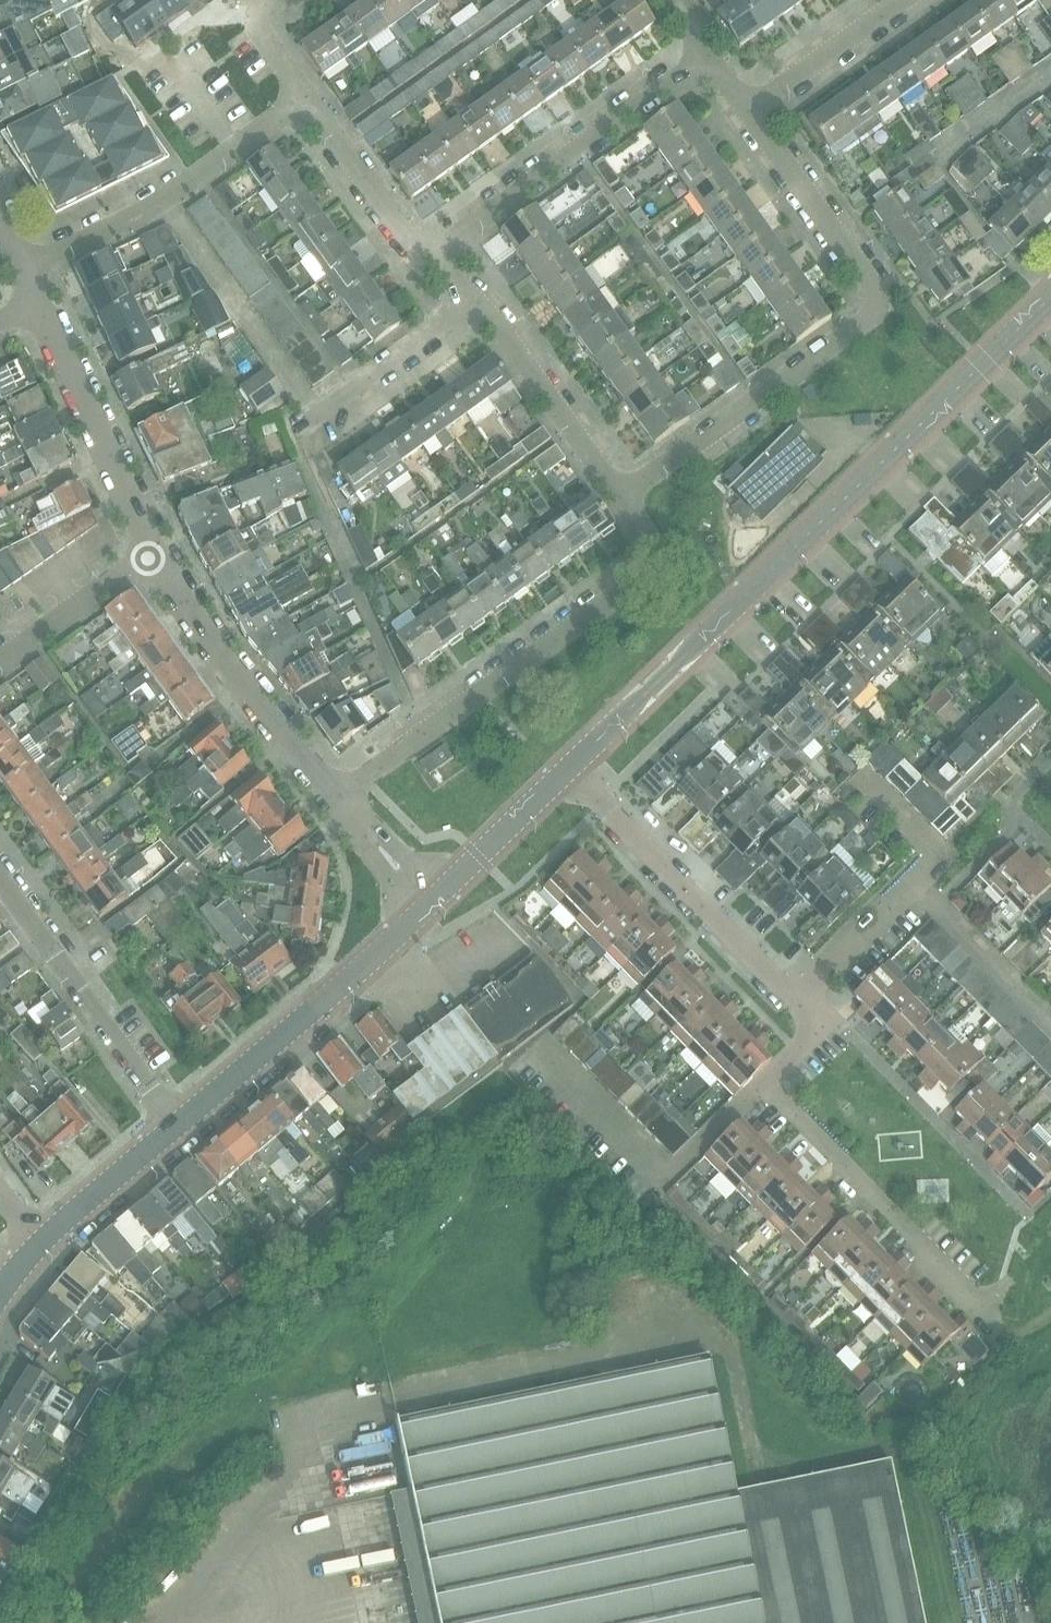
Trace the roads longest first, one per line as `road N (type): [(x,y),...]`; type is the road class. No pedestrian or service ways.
road 1 (tertiary): [(567,771),(1050,298)]
road 2 (residential): [(623,494),(868,312),(875,297),(755,108)]
road 3 (residential): [(481,304),(315,413),(166,201)]
road 4 (residential): [(321,783),(635,548),(635,510),(623,494)]
road 5 (residential): [(426,261),(705,49)]
road 6 (residential): [(1002,1334),(765,1076)]
road 7 (tertiary): [(177,1125),(426,909)]
road 8 (residential): [(321,783),(151,557)]
road 9 (residential): [(151,557),(41,304)]
road 10 (residential): [(796,994),(599,802)]
road 11 (residential): [(151,1089),(0,882)]
road 12 (residential): [(623,494),(481,304)]
road 13 (residential): [(426,261),(307,101)]
road 14 (tertiary): [(426,909),(567,771)]
road 15 (residential): [(0,667),(151,557)]
road 16 (tertiary): [(39,1244),(177,1125)]
road 17 (residential): [(755,108),(900,0)]
road 18 (residential): [(166,201),(307,101)]
road 19 (residential): [(796,994),(914,882)]
road 20 (residential): [(26,266),(166,201)]
road 21 (residential): [(666,1171),(765,1076)]
road 22 (residential): [(307,101),(264,39),(259,18),(274,0)]

